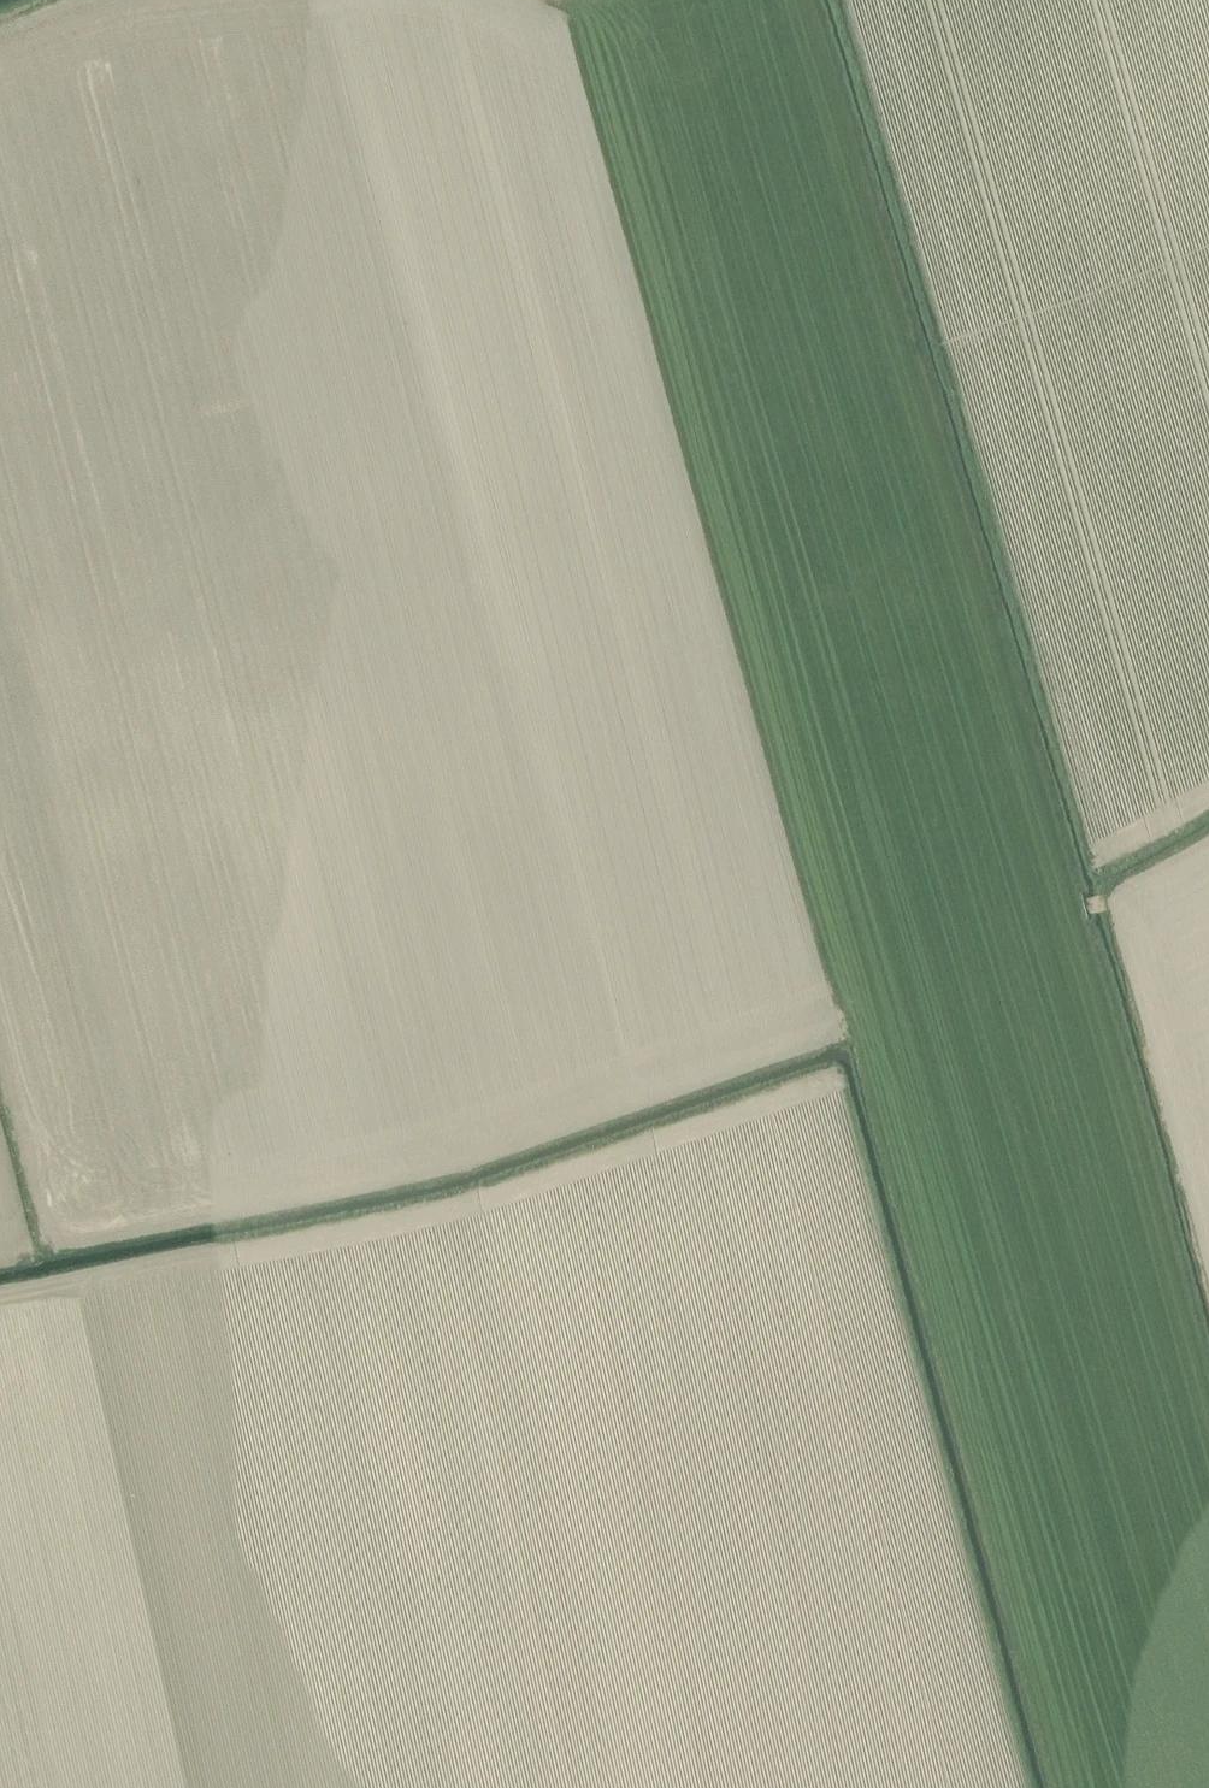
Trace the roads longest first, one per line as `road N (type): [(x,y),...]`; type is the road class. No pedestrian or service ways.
road 1 (track): [(0,1303),(304,1249)]

